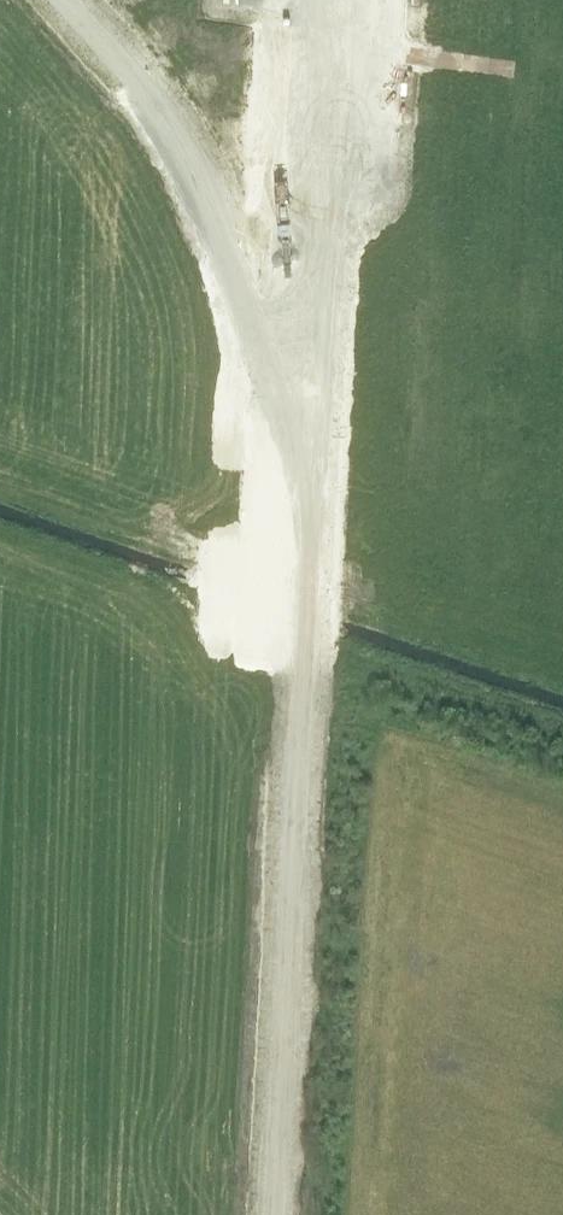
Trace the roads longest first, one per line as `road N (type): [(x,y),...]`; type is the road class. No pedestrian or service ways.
road 1 (track): [(40,0),(118,93),(209,253),(293,506),(307,639),(284,1214)]

